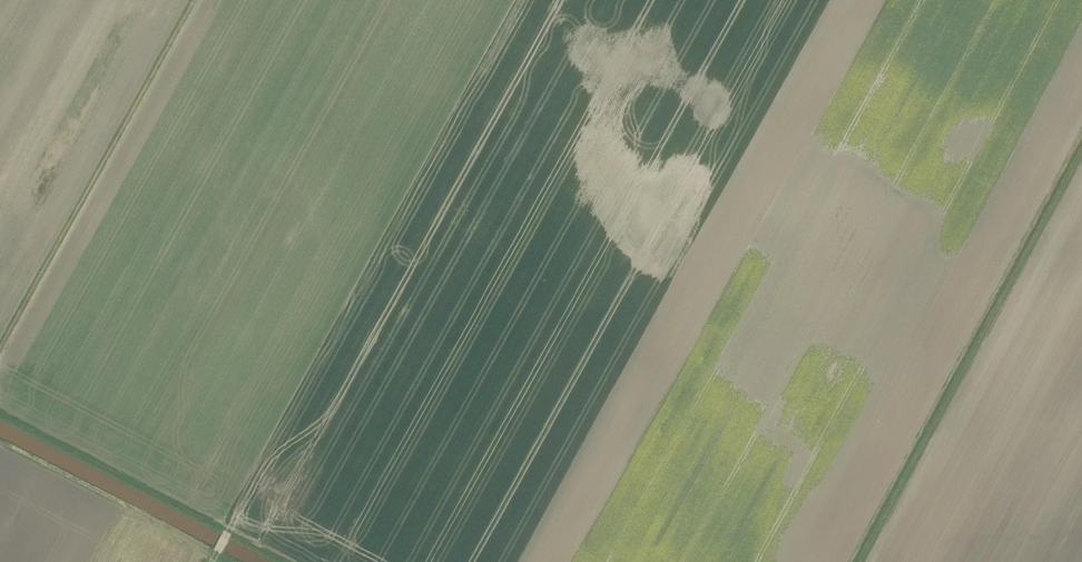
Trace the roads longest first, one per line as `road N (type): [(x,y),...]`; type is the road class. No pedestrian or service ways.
road 1 (track): [(0,354),(197,0)]

